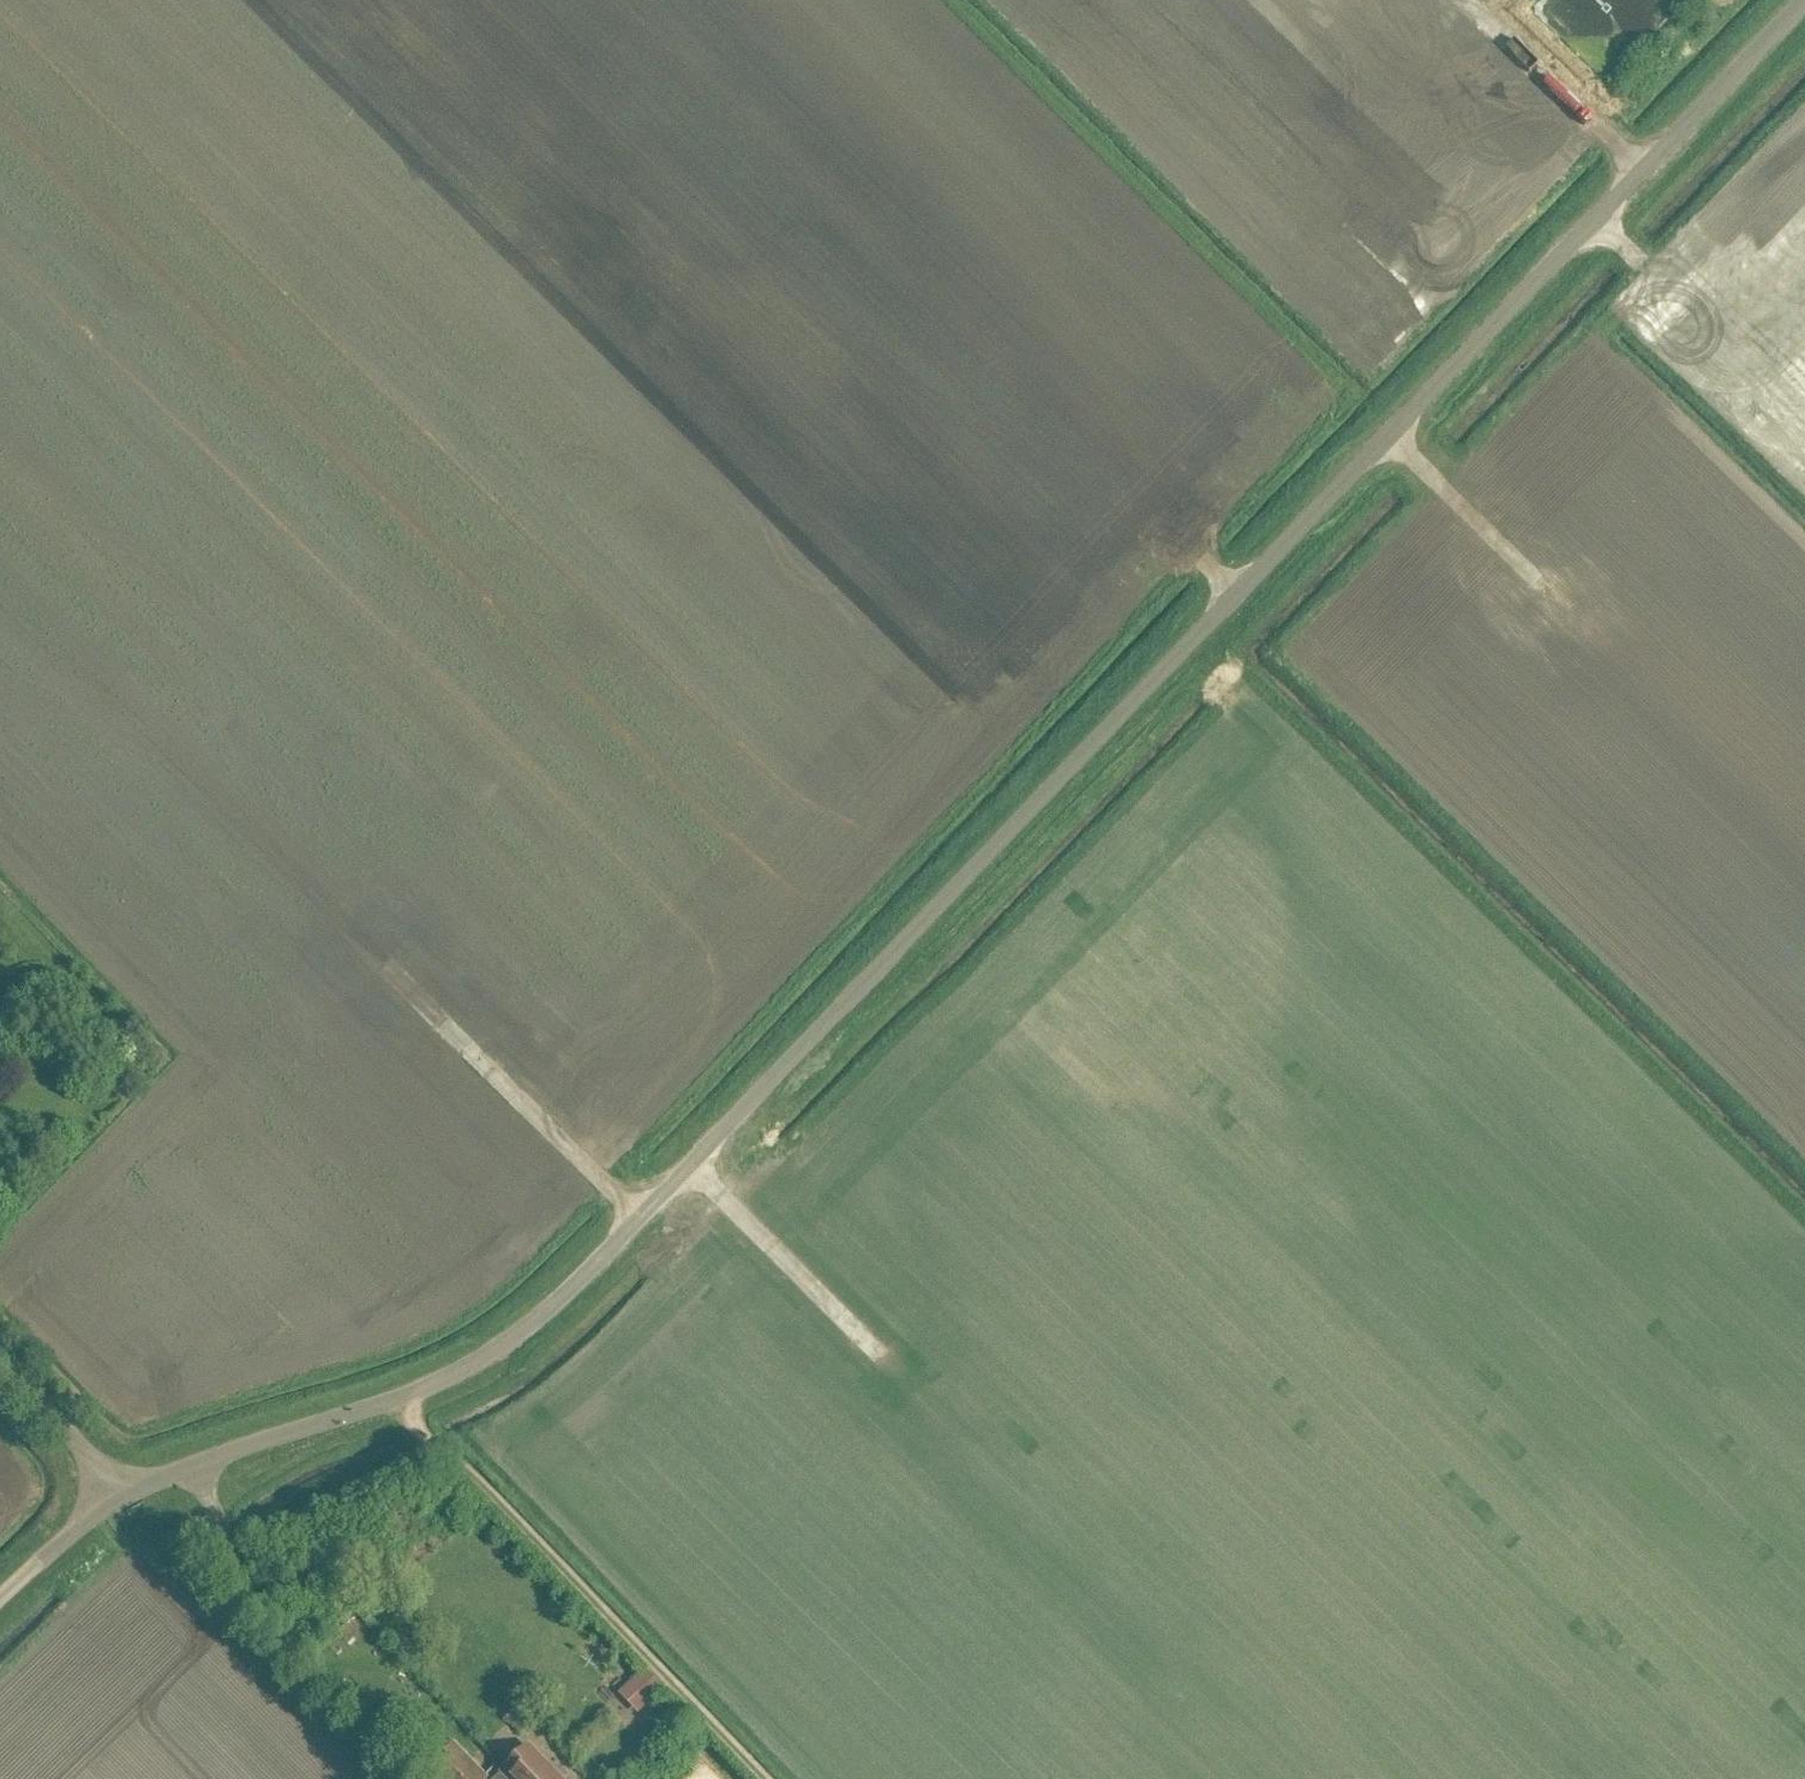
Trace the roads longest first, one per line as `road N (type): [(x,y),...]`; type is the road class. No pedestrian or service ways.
road 1 (unclassified): [(117,1496),(516,1368),(551,1340),(1804,22)]
road 2 (unclassified): [(117,1496),(0,1371)]
road 3 (unclassified): [(0,1608),(117,1496)]

